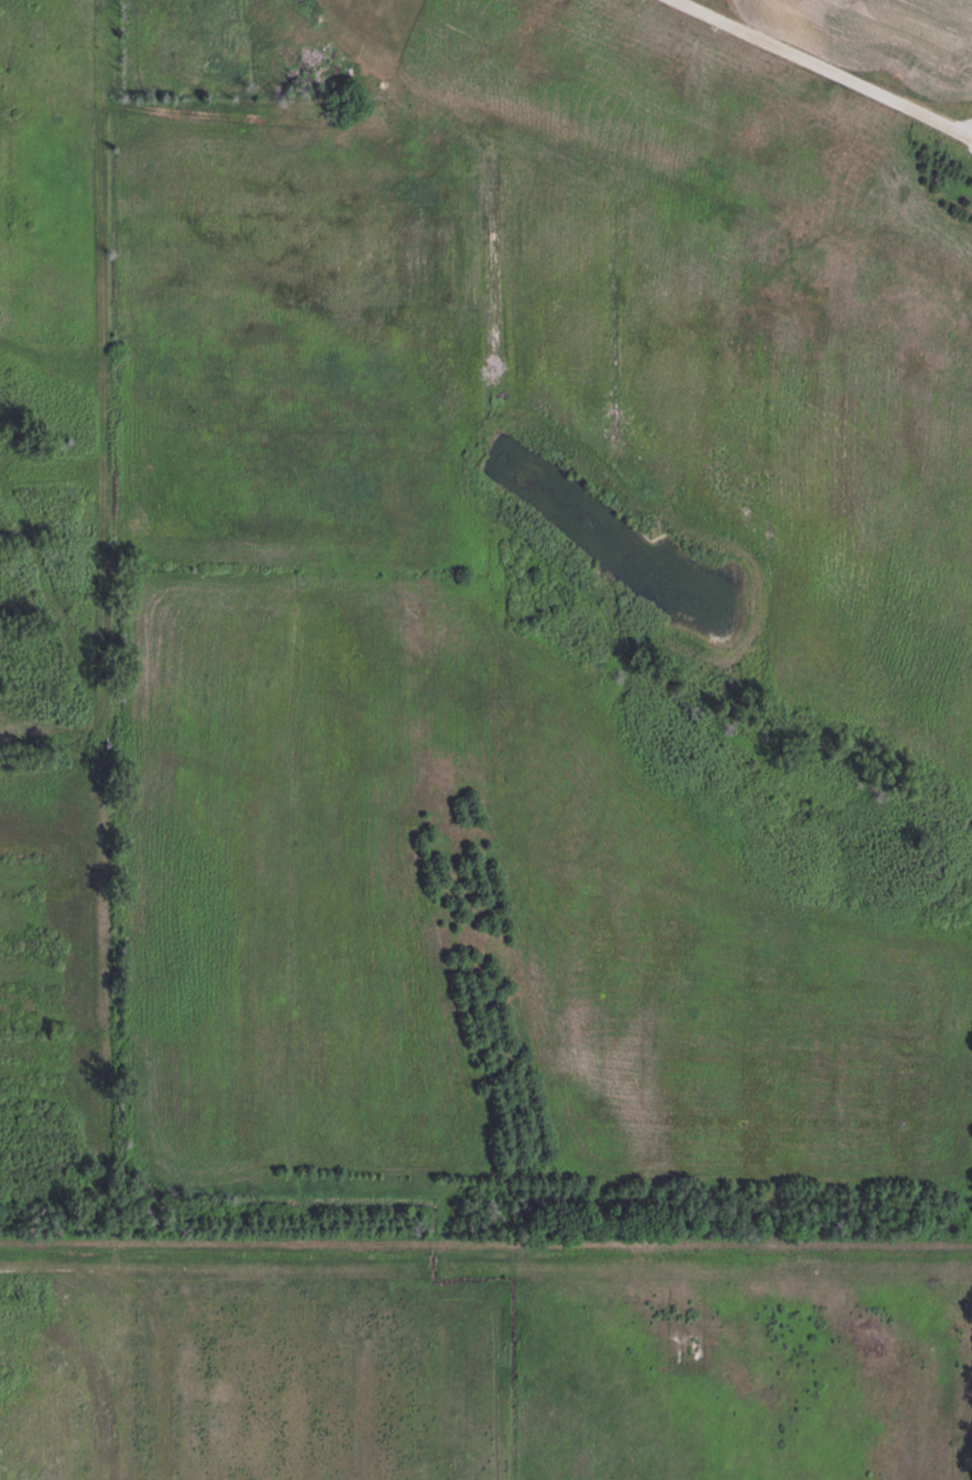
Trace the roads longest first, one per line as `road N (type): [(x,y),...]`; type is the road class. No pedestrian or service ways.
road 1 (residential): [(684,0),(971,133)]

